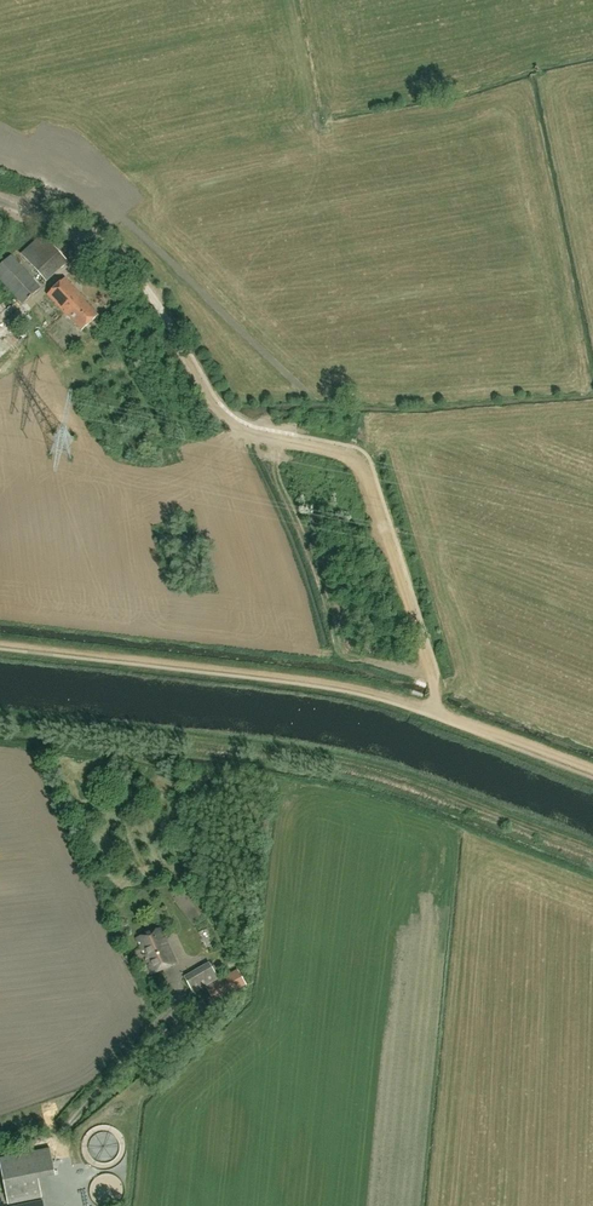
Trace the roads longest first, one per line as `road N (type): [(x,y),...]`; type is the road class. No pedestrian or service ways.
road 1 (track): [(0,641),(347,685),(592,770)]
road 2 (track): [(434,696),(363,467),(346,454),(236,426),(211,401),(179,345)]
road 3 (unclassified): [(179,345),(151,296),(100,242),(0,200)]

